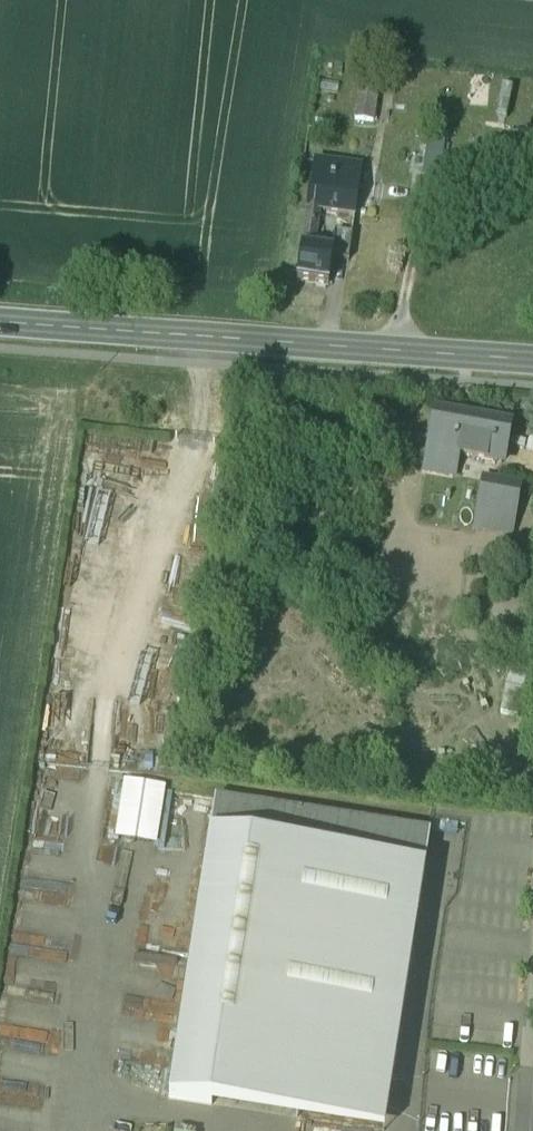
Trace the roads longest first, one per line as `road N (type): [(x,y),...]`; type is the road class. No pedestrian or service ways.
road 1 (secondary): [(532,380),(0,339)]
road 2 (track): [(396,370),(422,241),(532,204)]

